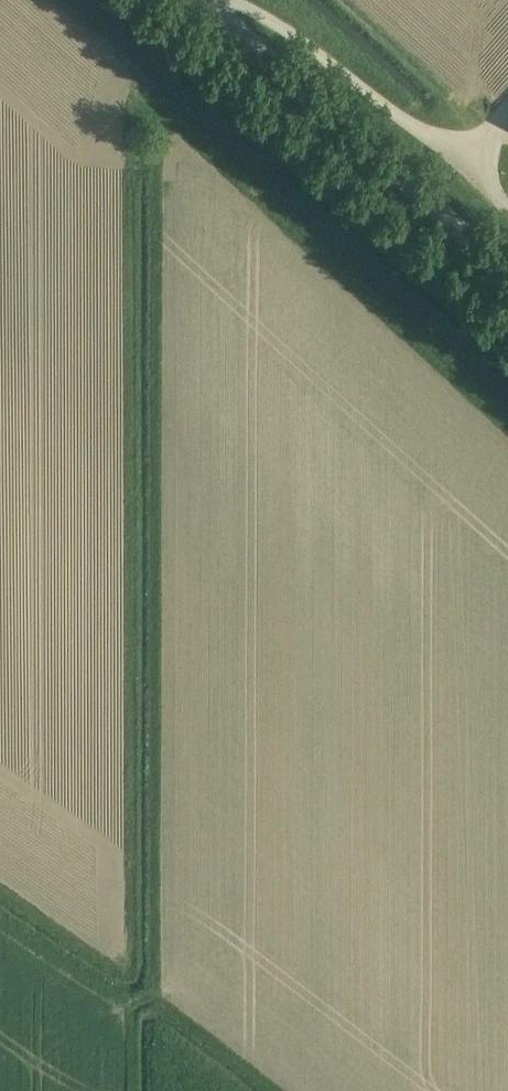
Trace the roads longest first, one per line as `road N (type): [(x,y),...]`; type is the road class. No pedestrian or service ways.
road 1 (tertiary): [(507,271),(205,0)]

